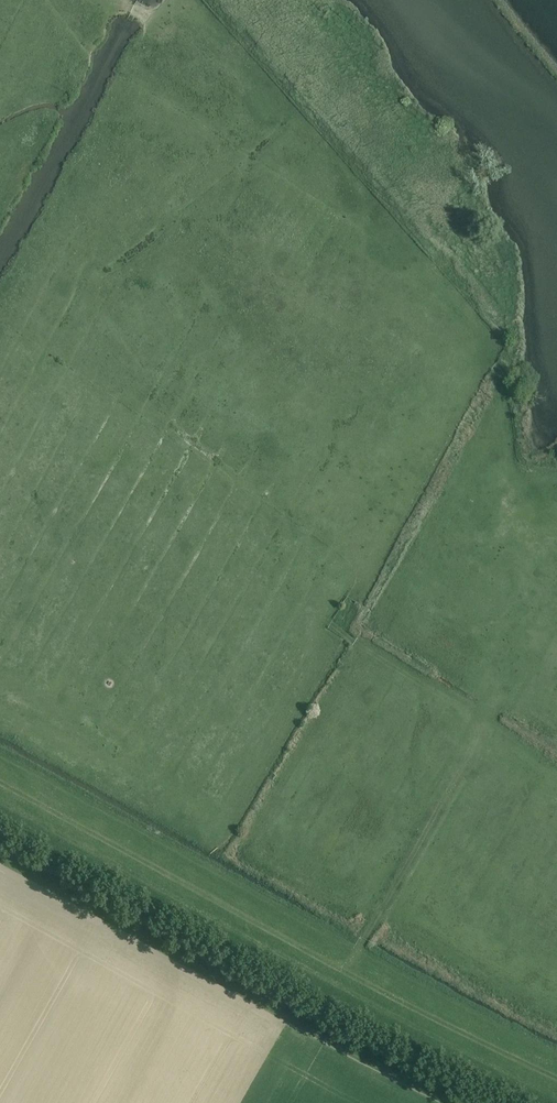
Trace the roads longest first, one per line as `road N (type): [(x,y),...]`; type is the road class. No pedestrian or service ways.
road 1 (track): [(0,785),(556,1082)]

